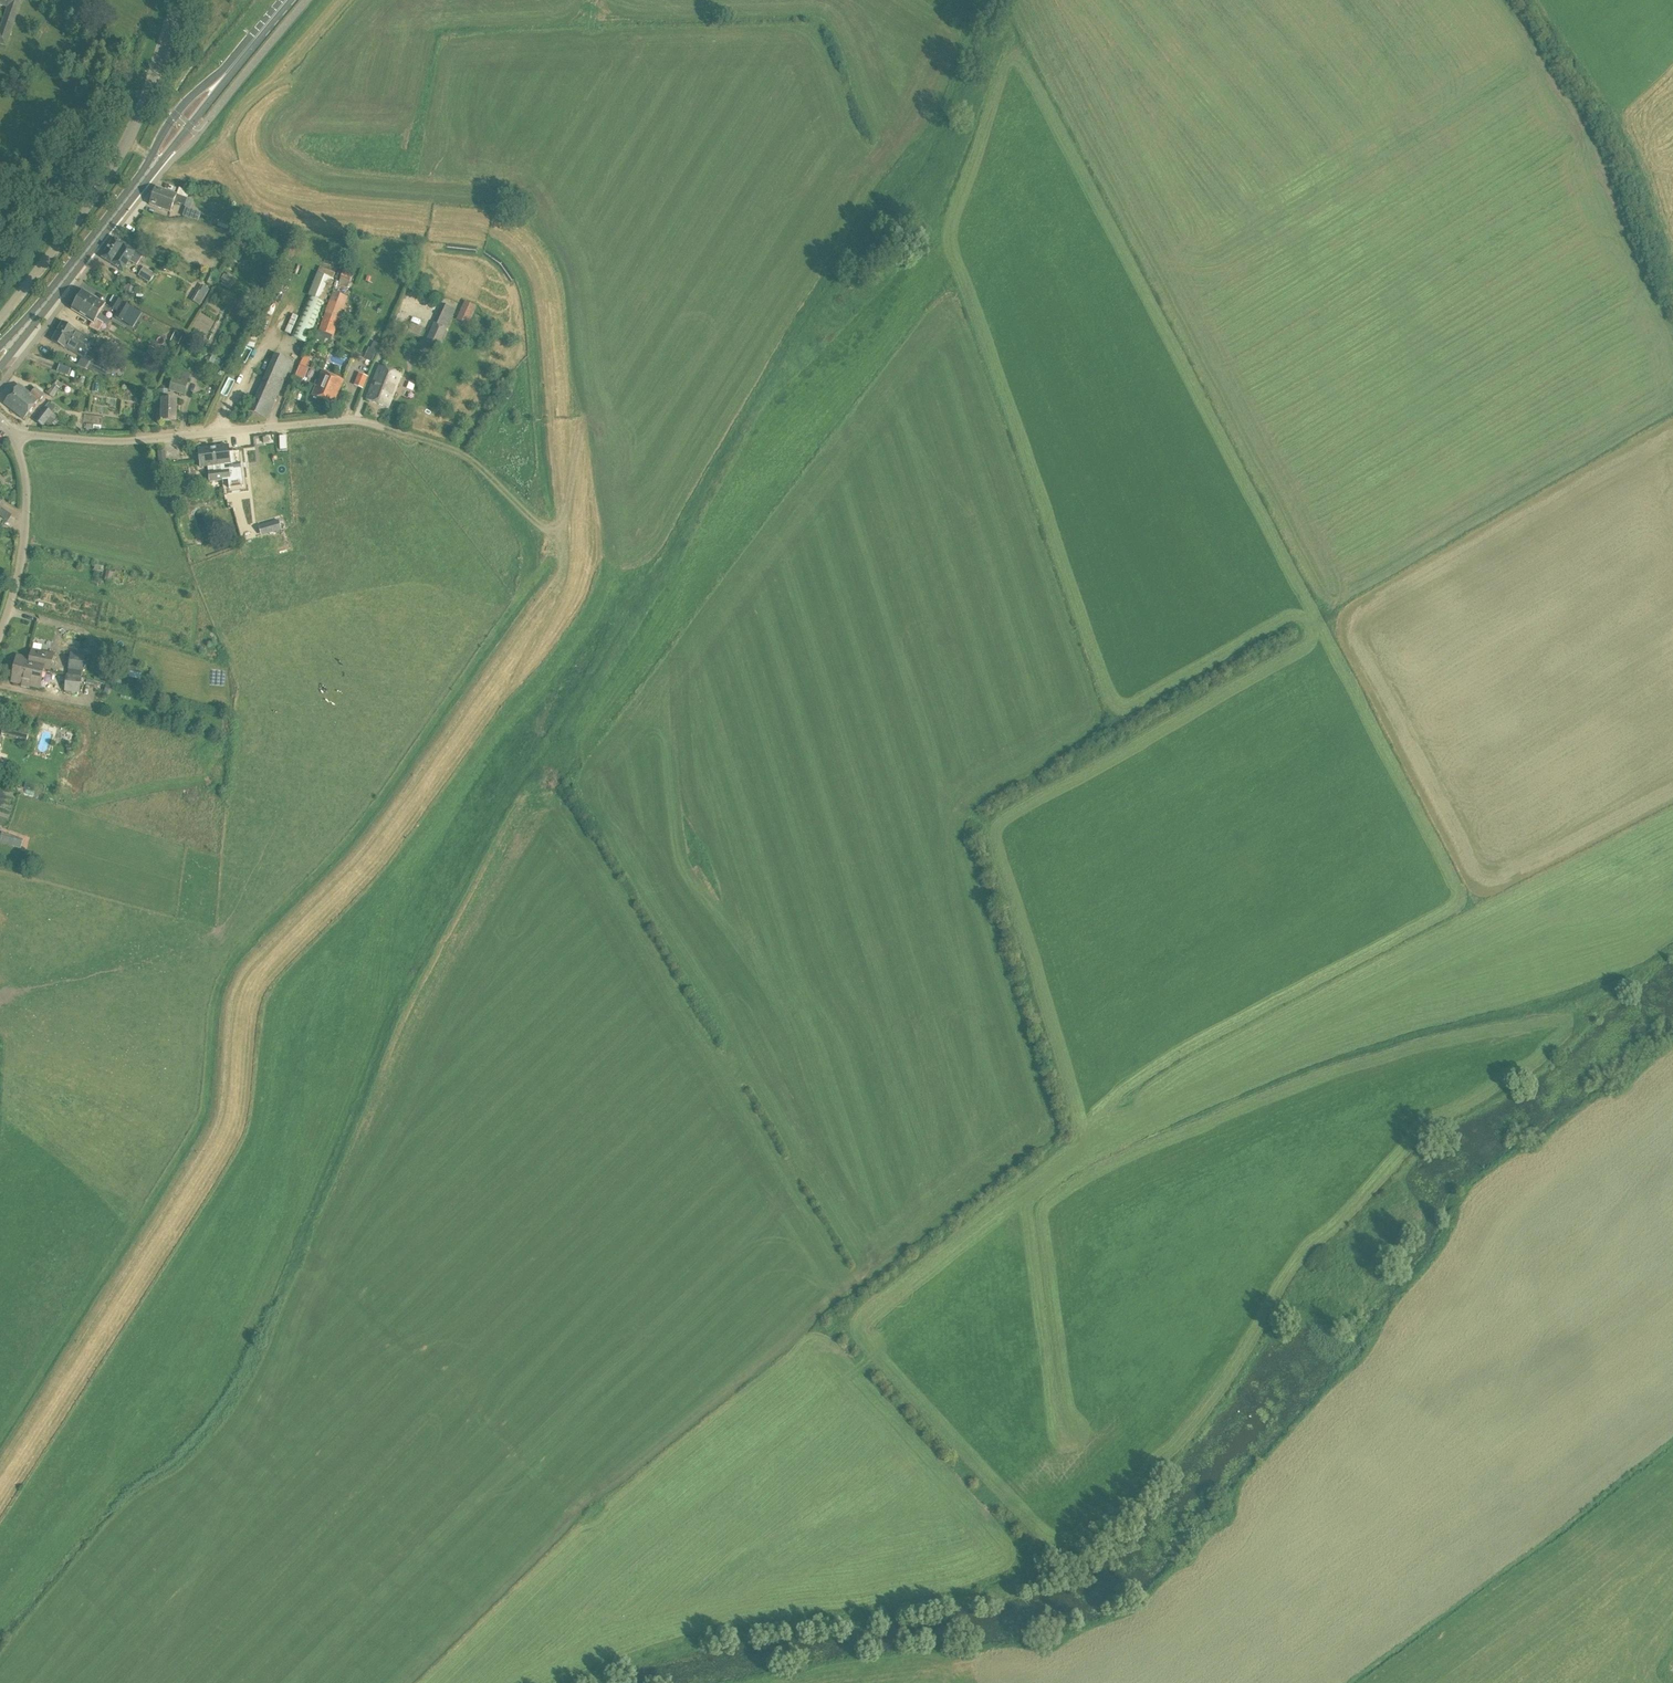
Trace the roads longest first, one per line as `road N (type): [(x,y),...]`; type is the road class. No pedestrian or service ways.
road 1 (unclassified): [(13,434),(121,441),(343,419),(383,427)]
road 2 (track): [(168,164),(195,166),(263,90),(303,63),(356,0)]
road 3 (residential): [(0,315),(127,141)]
road 4 (track): [(383,427),(462,453),(547,530),(559,528)]
road 5 (unclassified): [(0,634),(19,585),(25,539),(25,476),(13,434)]
road 6 (primary): [(53,293),(146,173)]
road 7 (unclassified): [(127,141),(180,0)]
road 8 (primary): [(229,69),(175,115),(146,173)]
road 9 (primary): [(146,173),(229,69)]

